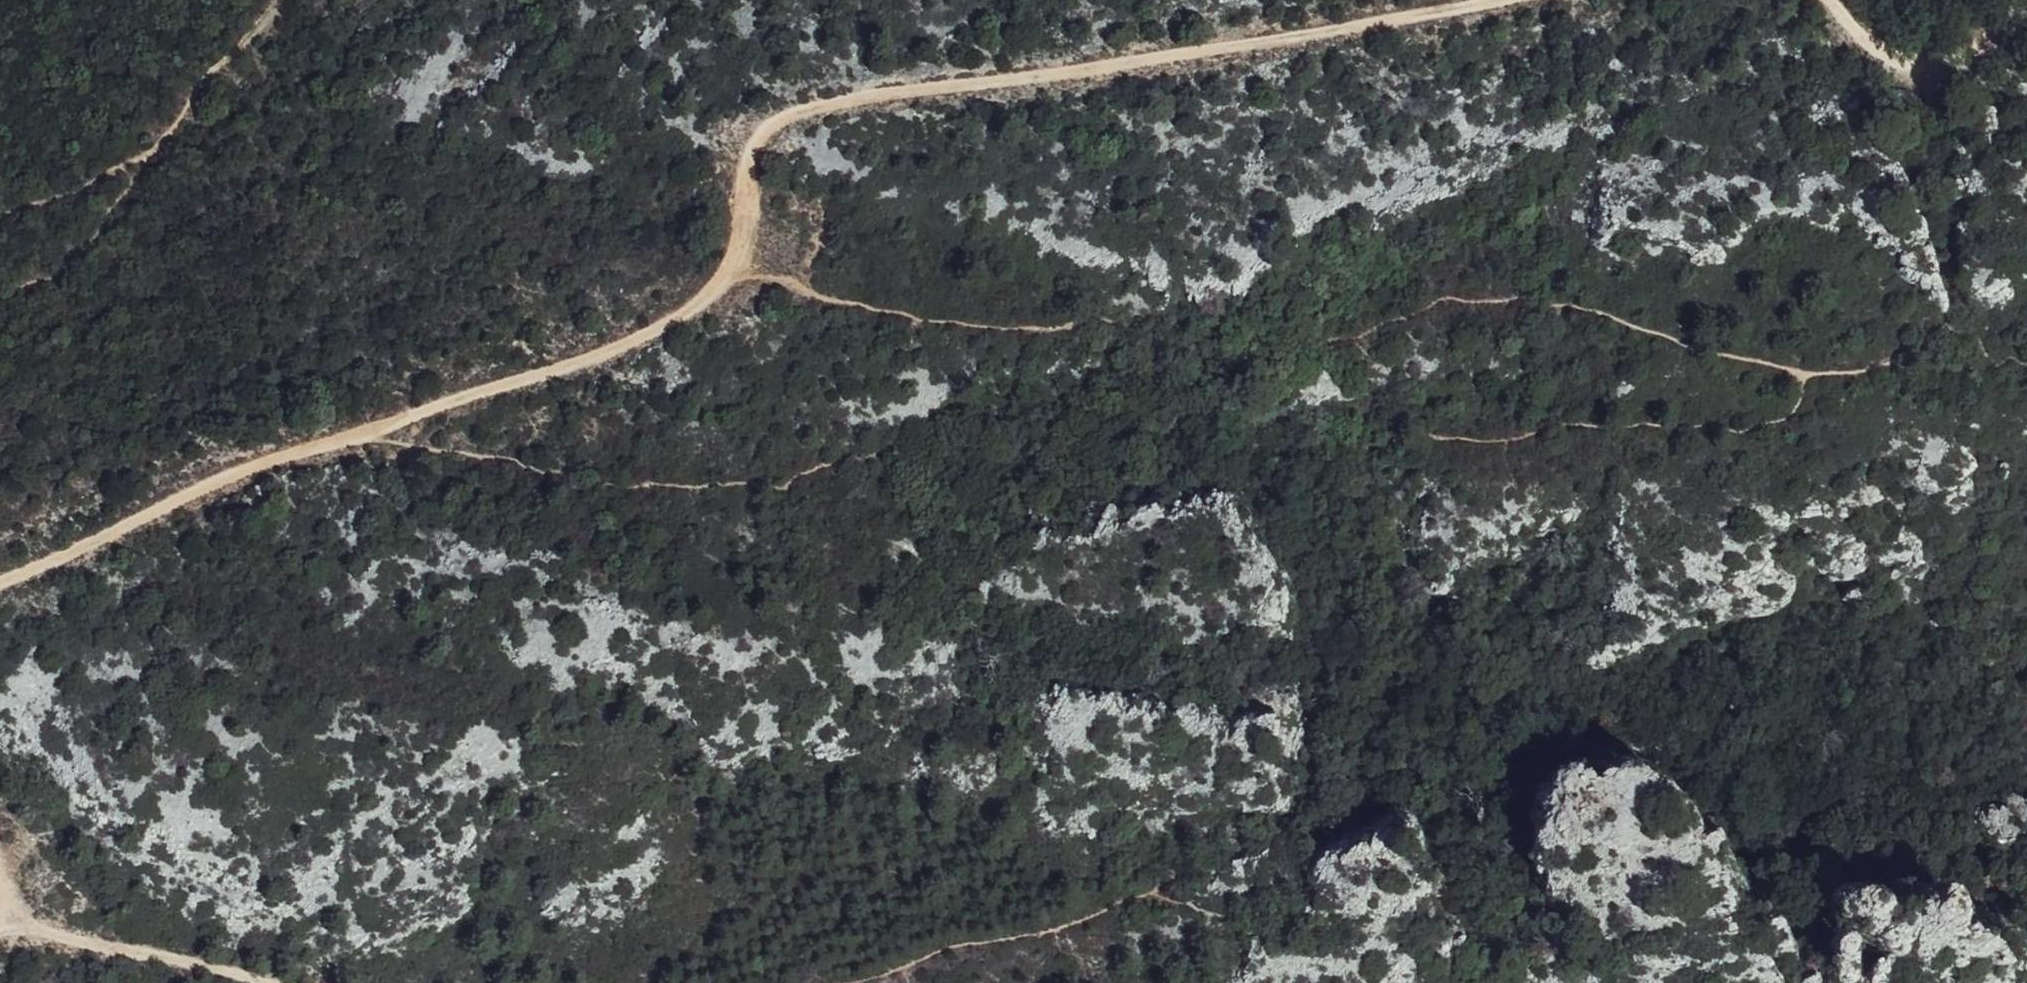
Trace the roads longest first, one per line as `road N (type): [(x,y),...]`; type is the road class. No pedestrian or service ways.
road 1 (track): [(0,574),(329,440),(666,326),(725,282),(748,235),(736,157),(772,117),(1358,32),(1508,0)]
road 2 (track): [(281,982),(7,916)]
road 3 (track): [(1847,0),(1909,66),(1988,109),(2026,92)]

